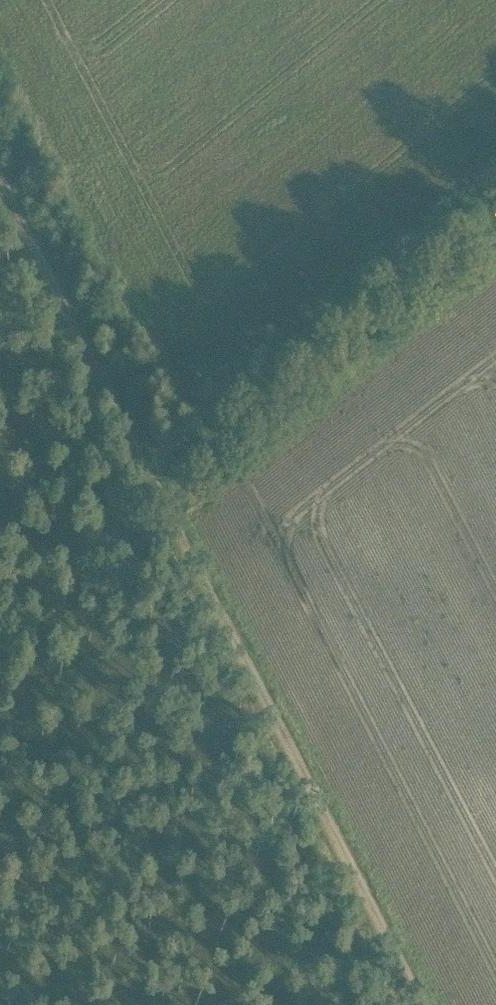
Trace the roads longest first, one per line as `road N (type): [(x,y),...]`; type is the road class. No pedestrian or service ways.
road 1 (track): [(0,161),(425,1004)]

